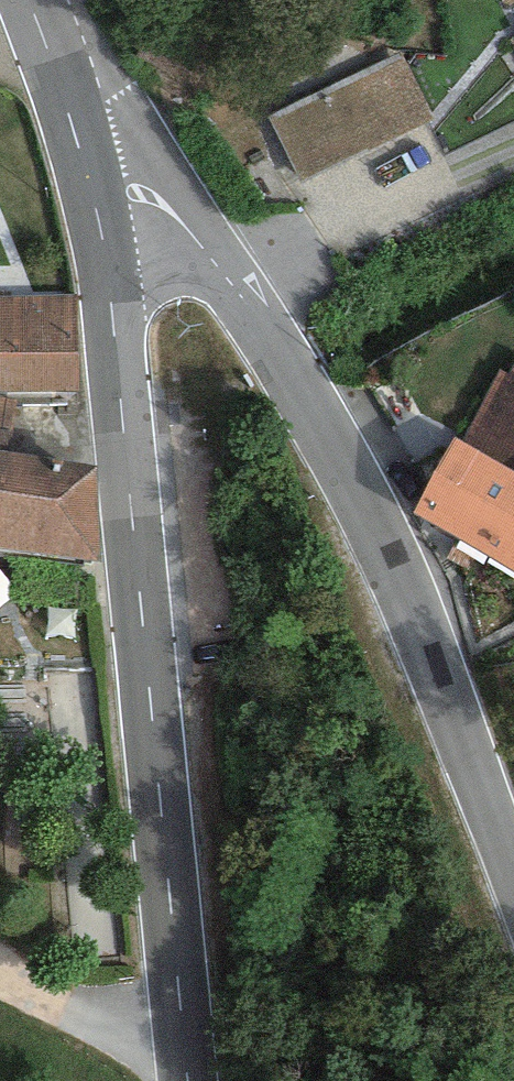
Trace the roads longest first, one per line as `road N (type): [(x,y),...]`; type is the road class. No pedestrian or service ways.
road 1 (tertiary): [(90,182),(121,402),(188,1080)]
road 2 (tertiary): [(90,182),(156,200),(179,219),(272,344),(398,575),(513,875)]
road 3 (tertiary): [(30,0),(90,182)]

